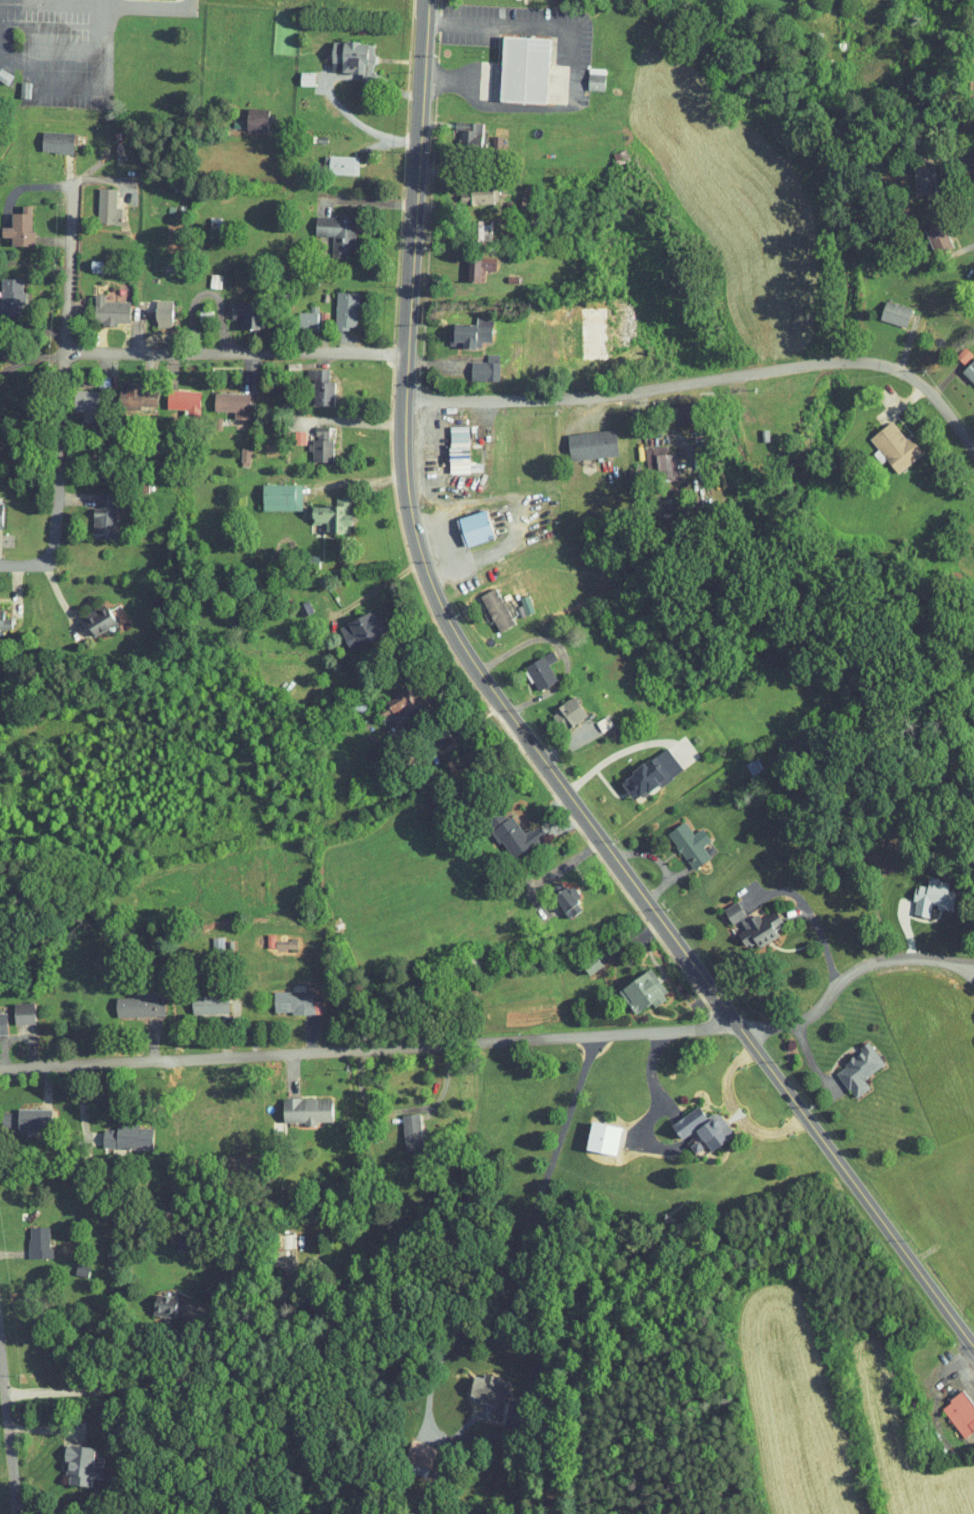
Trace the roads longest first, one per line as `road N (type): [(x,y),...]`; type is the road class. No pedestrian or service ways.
road 1 (primary): [(837,1176),(482,695),(425,597),(392,473),(424,0)]
road 2 (residential): [(729,1028),(0,1067)]
road 3 (residential): [(394,402),(630,392),(810,365),(878,364),(918,381),(973,453)]
road 4 (residential): [(0,566),(41,565),(65,191)]
road 5 (residential): [(397,355),(57,357)]
road 6 (residential): [(729,1028),(774,1030),(858,967),(892,958),(973,976)]
road 7 (primary): [(973,1362),(880,1236)]
road 8 (residential): [(19,1513),(0,1359)]

